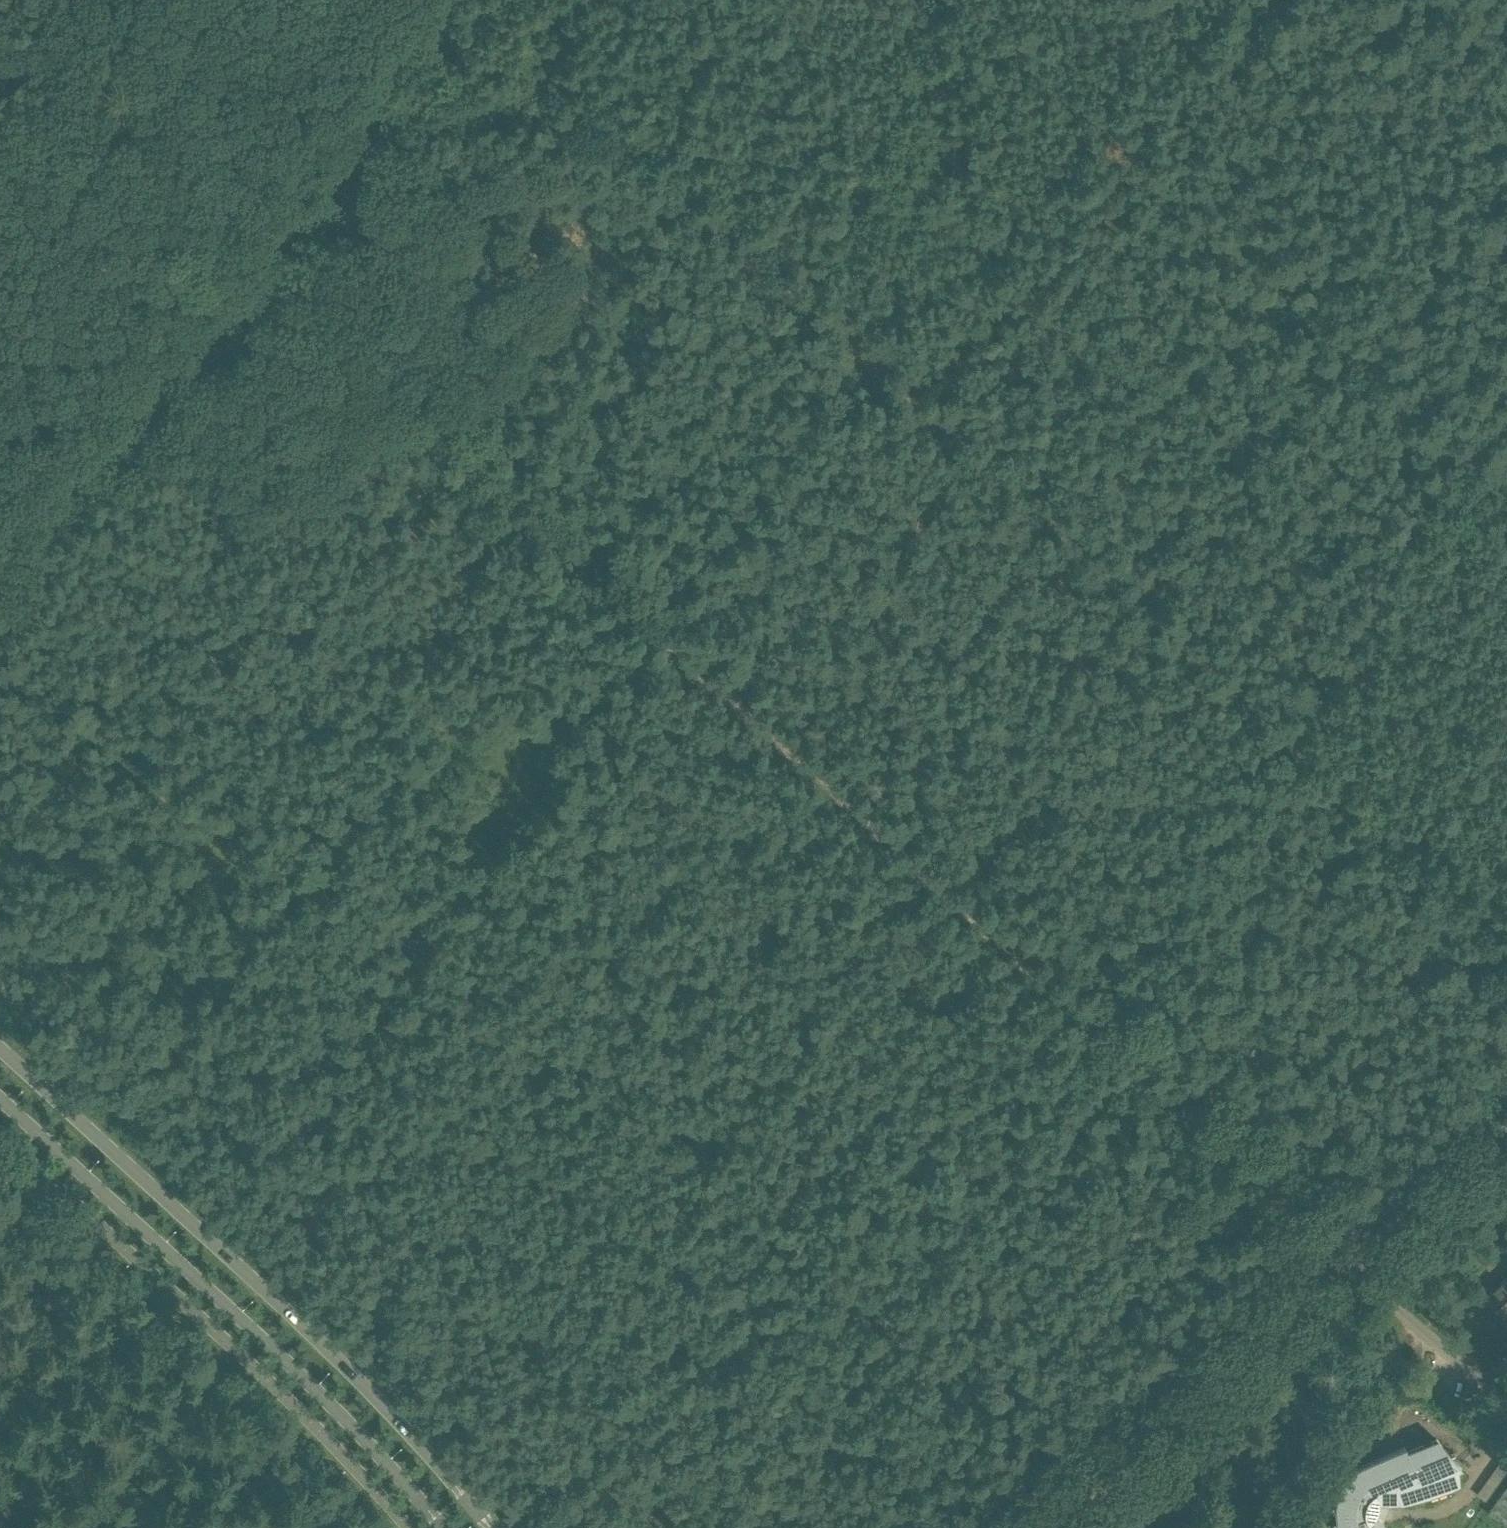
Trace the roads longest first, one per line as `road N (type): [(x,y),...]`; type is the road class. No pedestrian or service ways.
road 1 (track): [(1341,1258),(651,631)]
road 2 (primary): [(491,1527),(344,1365),(0,1048)]
road 3 (unclassified): [(1019,1527),(1506,1119)]
road 4 (primary): [(0,1098),(318,1391),(444,1527)]
road 5 (track): [(110,1527),(0,1423)]

